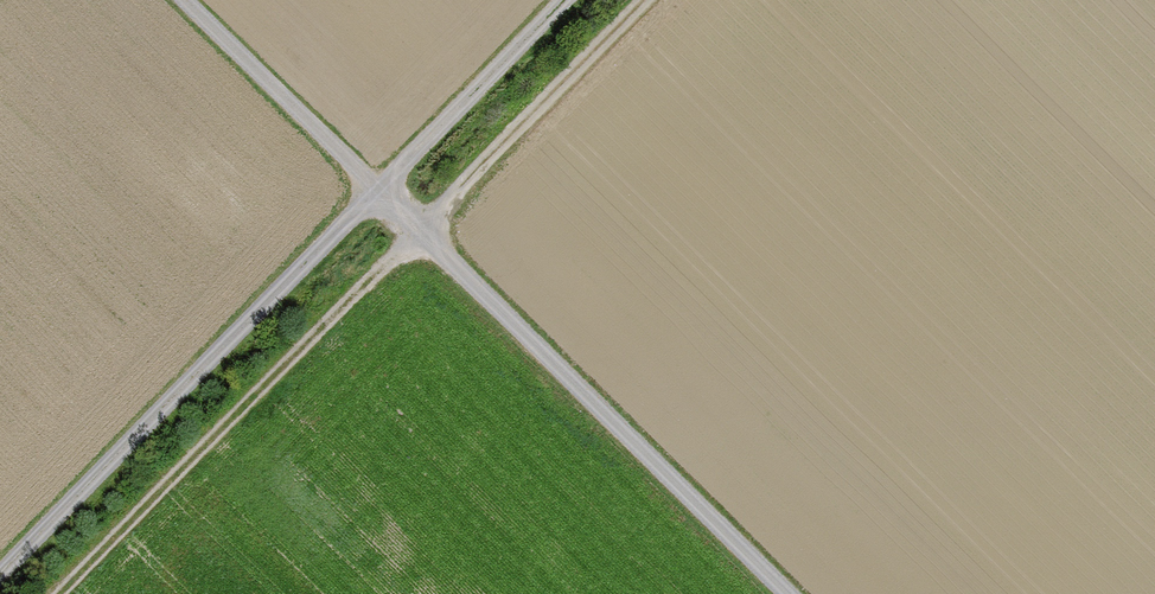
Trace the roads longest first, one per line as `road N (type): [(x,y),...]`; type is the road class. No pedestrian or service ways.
road 1 (track): [(189,0),(787,593)]
road 2 (track): [(638,0),(63,593)]
road 3 (track): [(0,570),(565,0)]

